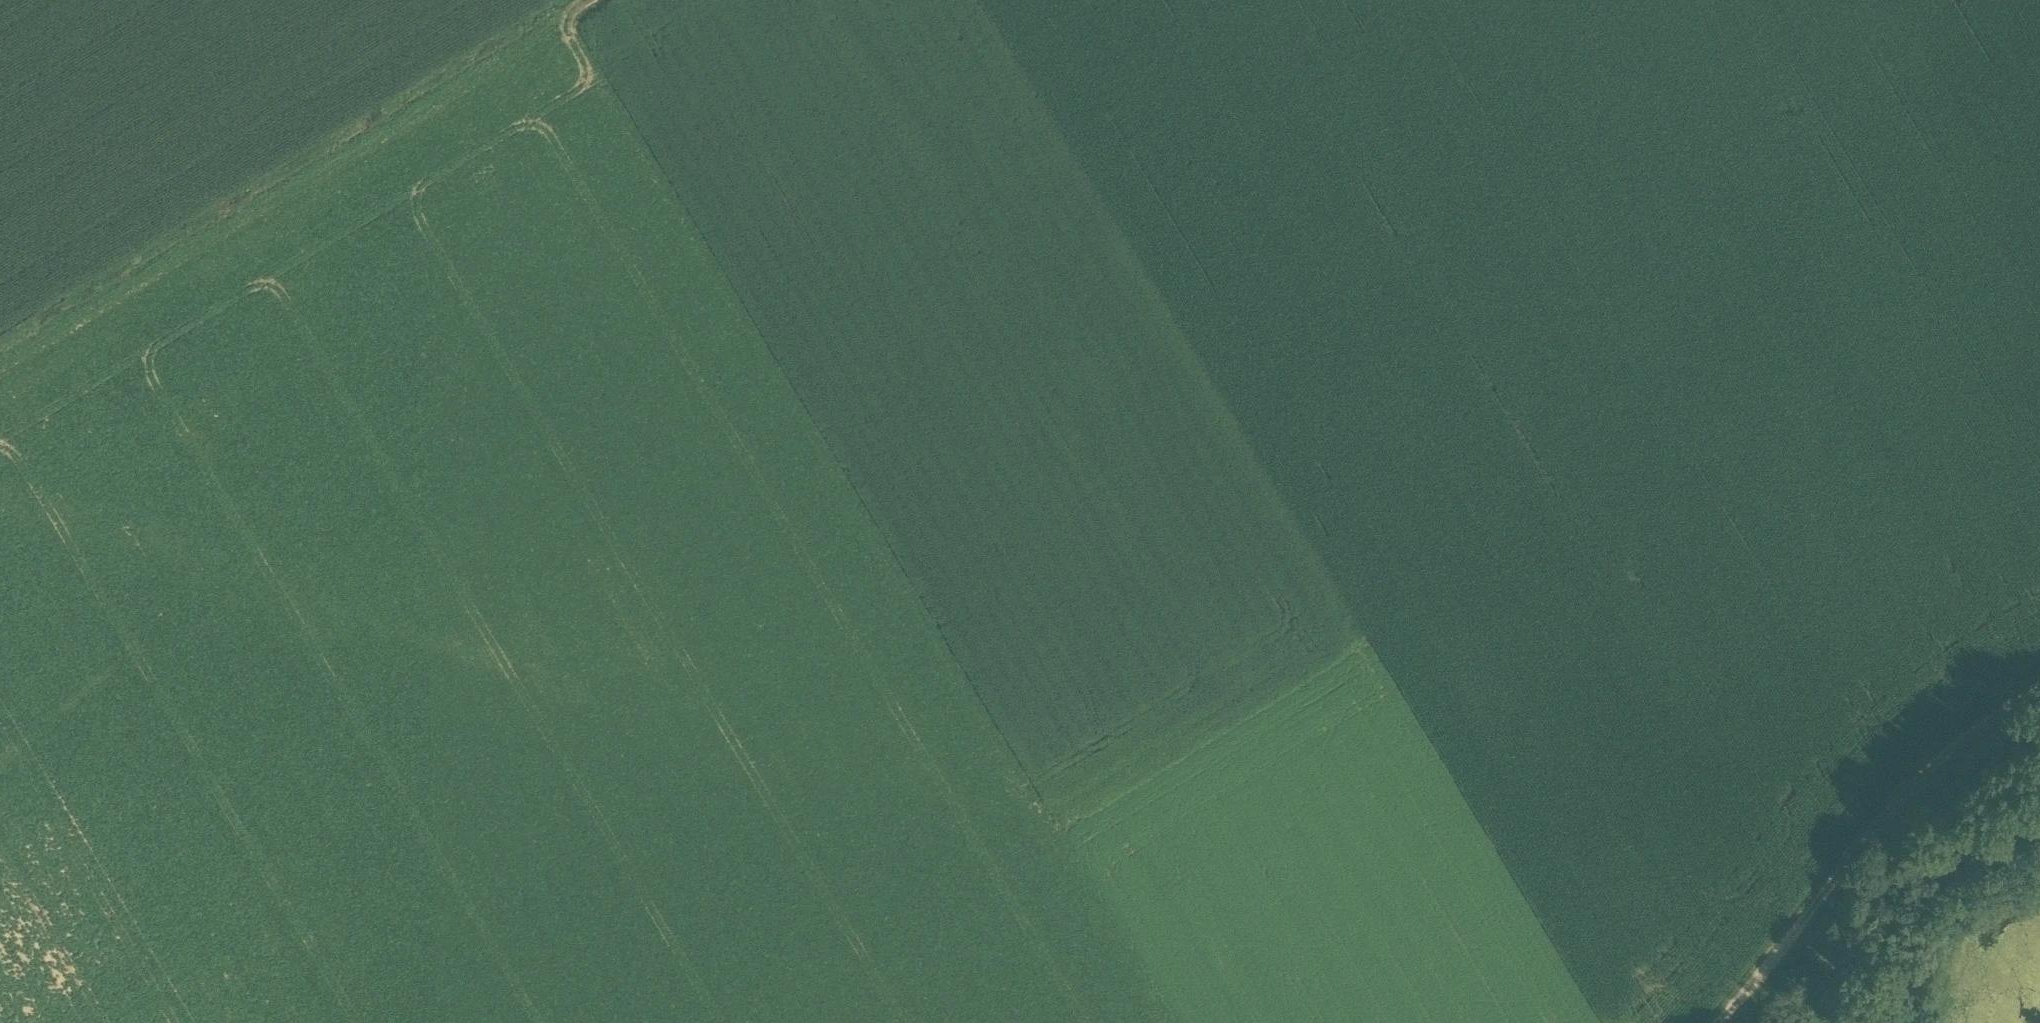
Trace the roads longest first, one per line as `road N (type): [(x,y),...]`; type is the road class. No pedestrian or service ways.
road 1 (track): [(2039,692),(1953,749),(1904,799),(1842,864),(1721,1022)]

